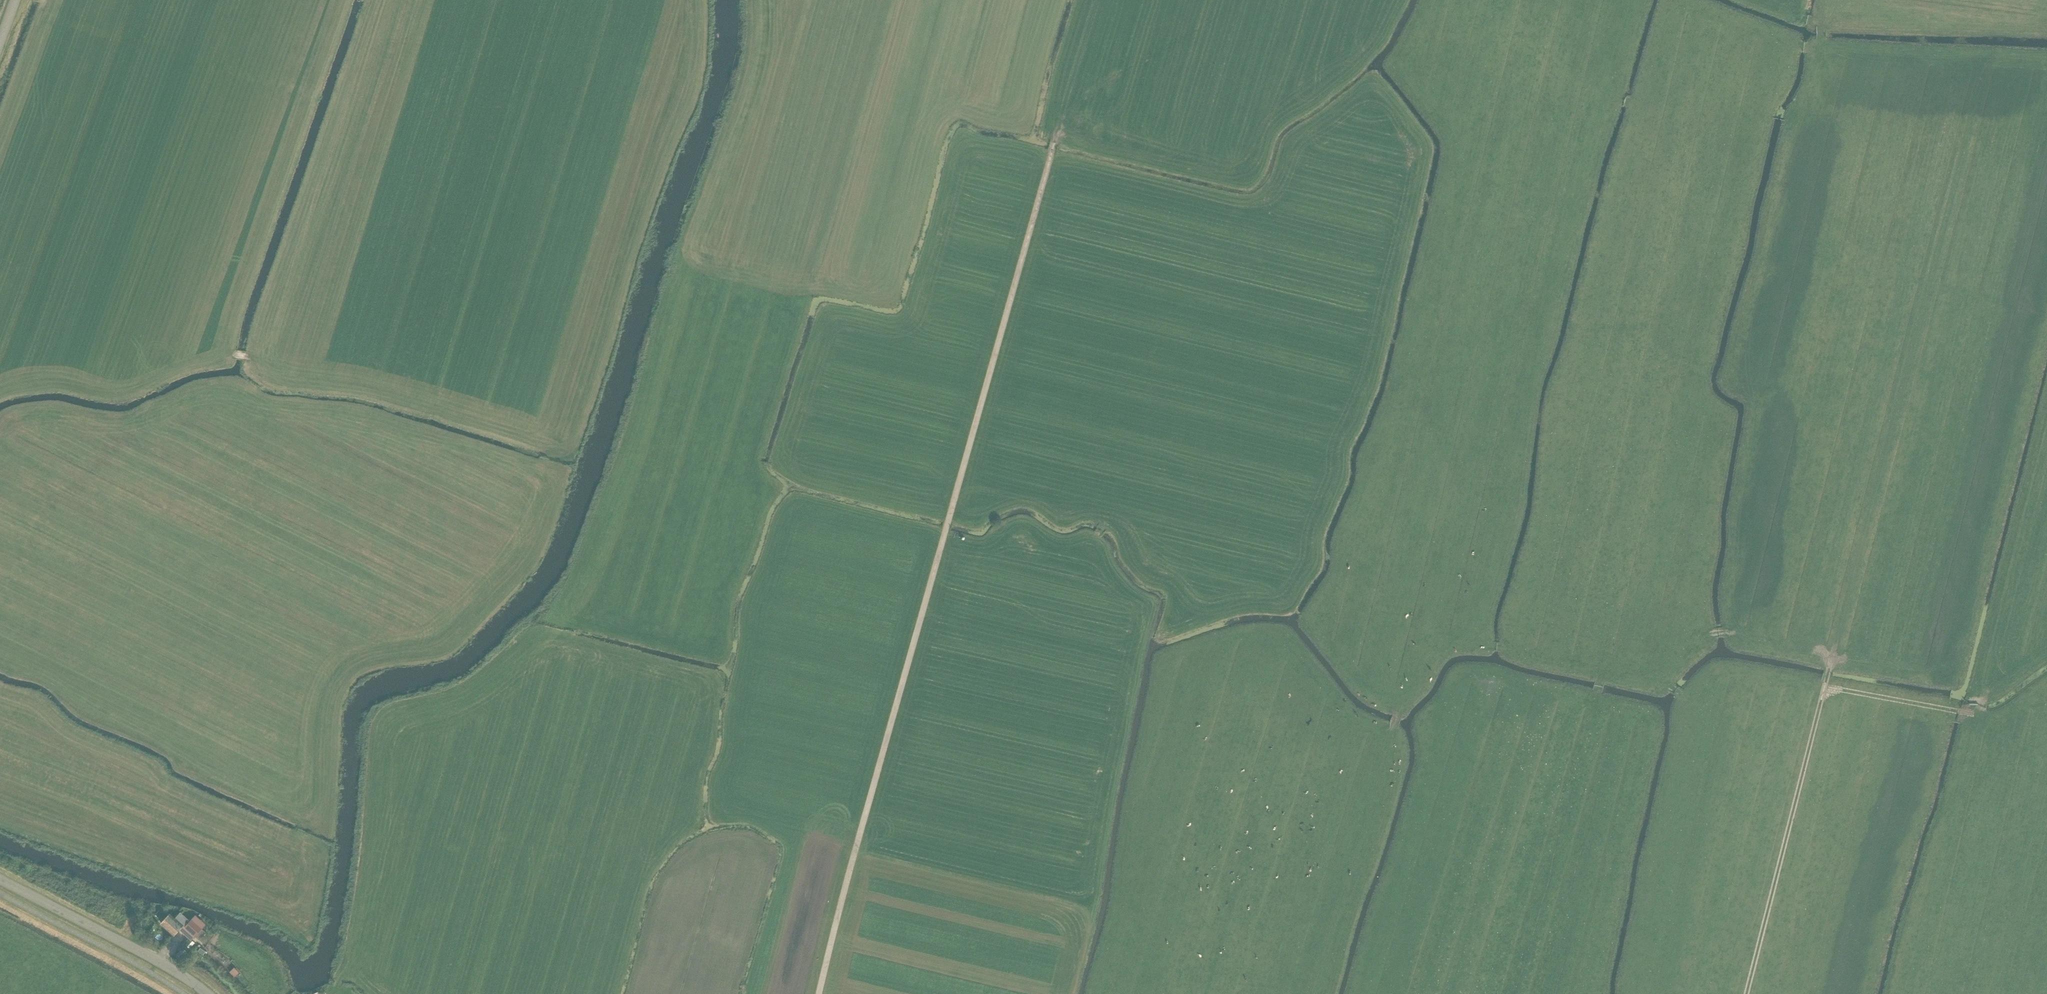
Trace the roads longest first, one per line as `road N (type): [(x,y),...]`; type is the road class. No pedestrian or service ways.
road 1 (track): [(819,993),(1059,132)]
road 2 (track): [(1746,993),(1833,661)]
road 3 (tertiary): [(210,993),(0,878)]
road 4 (track): [(1825,688),(1974,714)]

